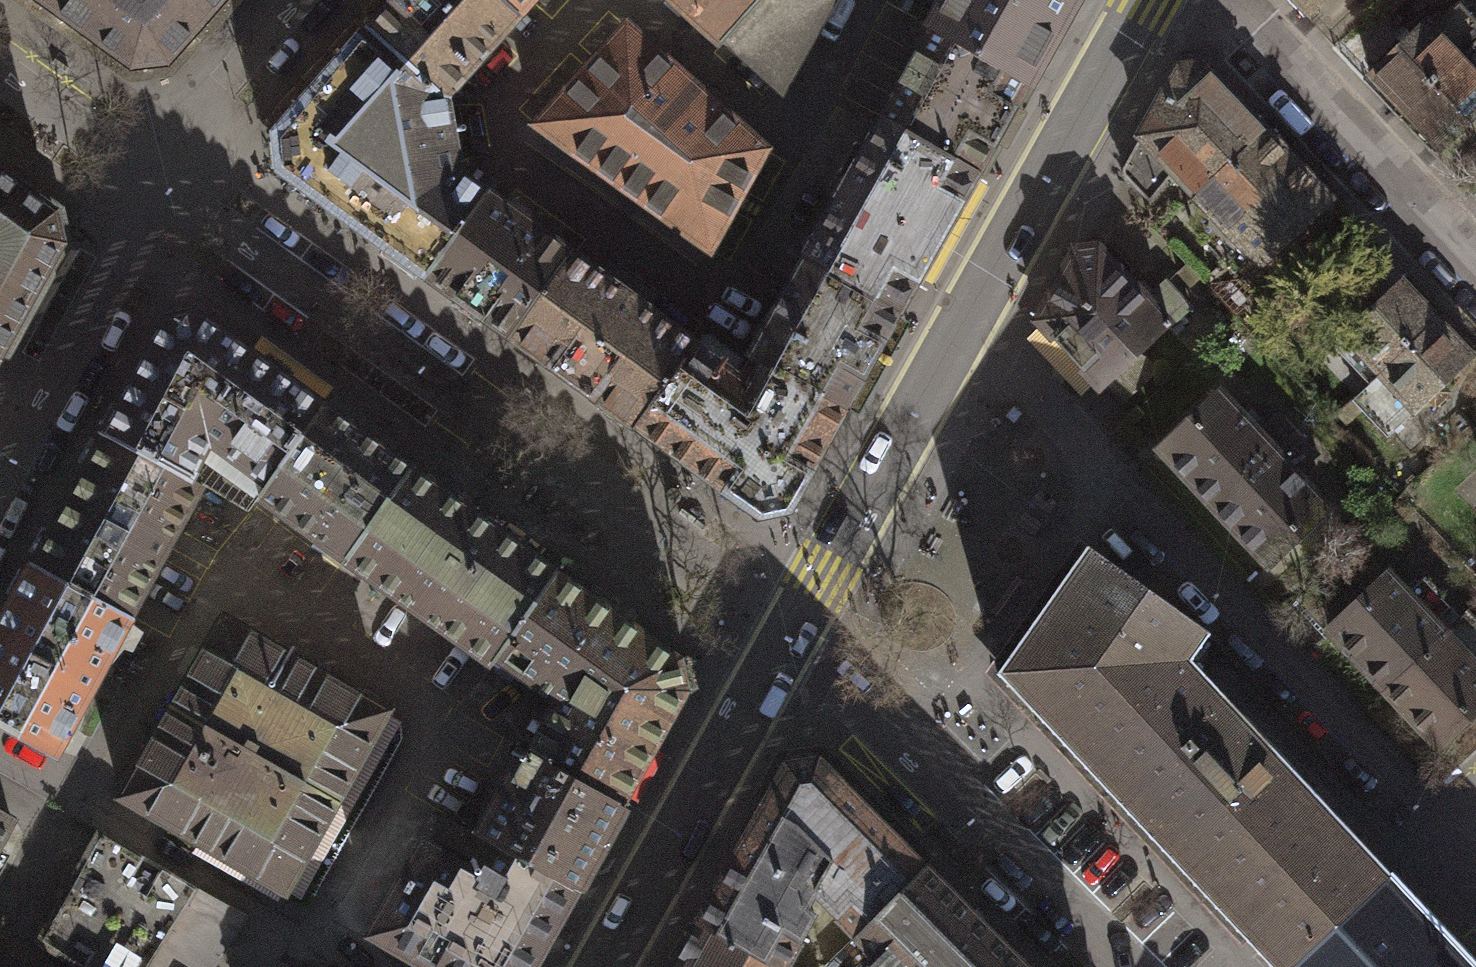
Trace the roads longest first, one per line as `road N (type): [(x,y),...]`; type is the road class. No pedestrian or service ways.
road 1 (residential): [(961,328),(1113,490),(1140,503),(1440,822)]
road 2 (residential): [(792,632),(1120,966)]
road 3 (residential): [(161,187),(497,431)]
road 4 (tertiary): [(605,966),(792,632)]
road 5 (residential): [(1212,0),(1475,278)]
road 6 (tertiary): [(961,328),(1143,0)]
road 7 (tertiary): [(792,632),(961,328)]
road 8 (residential): [(0,482),(161,187)]
road 9 (residential): [(161,187),(221,102),(311,0)]
road 10 (residential): [(1283,966),(1440,822)]
road 11 (residential): [(0,75),(161,187)]

